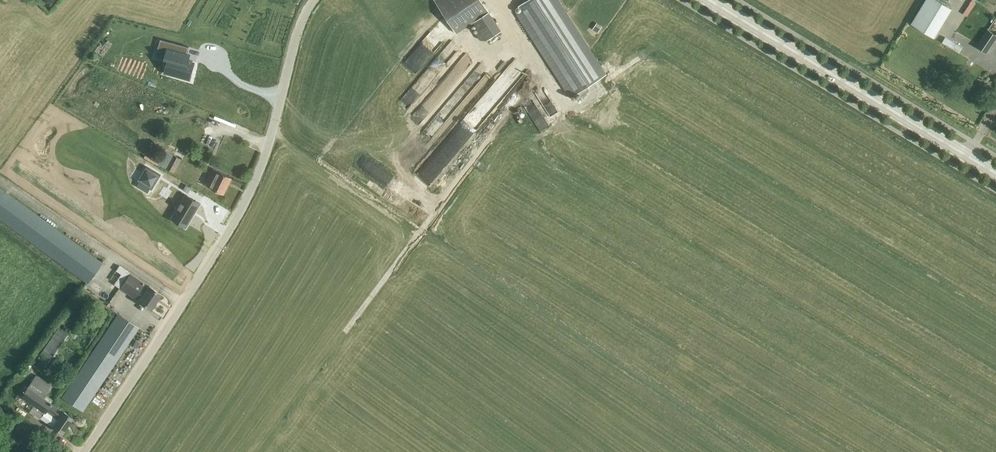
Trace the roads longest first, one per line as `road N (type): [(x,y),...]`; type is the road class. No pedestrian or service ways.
road 1 (unclassified): [(85,451),(238,217),(316,0)]
road 2 (secondary): [(995,173),(709,0)]
road 3 (track): [(346,332),(537,72)]

